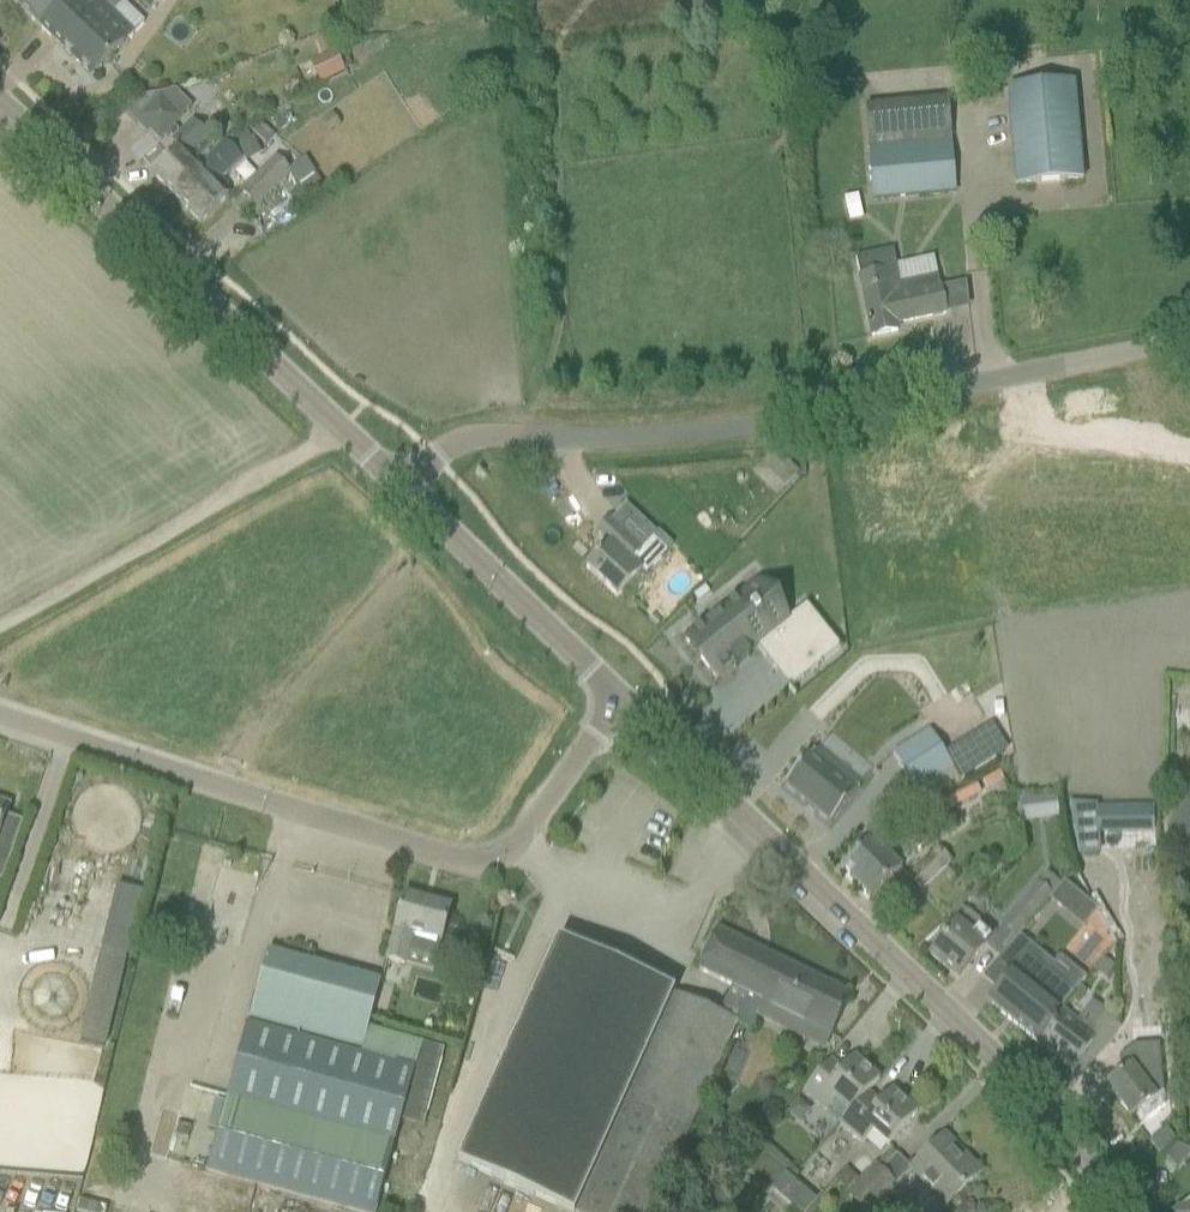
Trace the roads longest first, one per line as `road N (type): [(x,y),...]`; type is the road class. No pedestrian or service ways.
road 1 (unclassified): [(396,483),(472,438),(731,426),(1189,351)]
road 2 (tertiary): [(1126,1211),(1034,1095),(619,699)]
road 3 (unclassified): [(619,699),(517,842),(471,860),(422,855),(0,715)]
road 4 (tertiary): [(396,483),(0,105)]
road 5 (track): [(0,639),(341,429)]
road 6 (tertiary): [(619,699),(396,483)]

